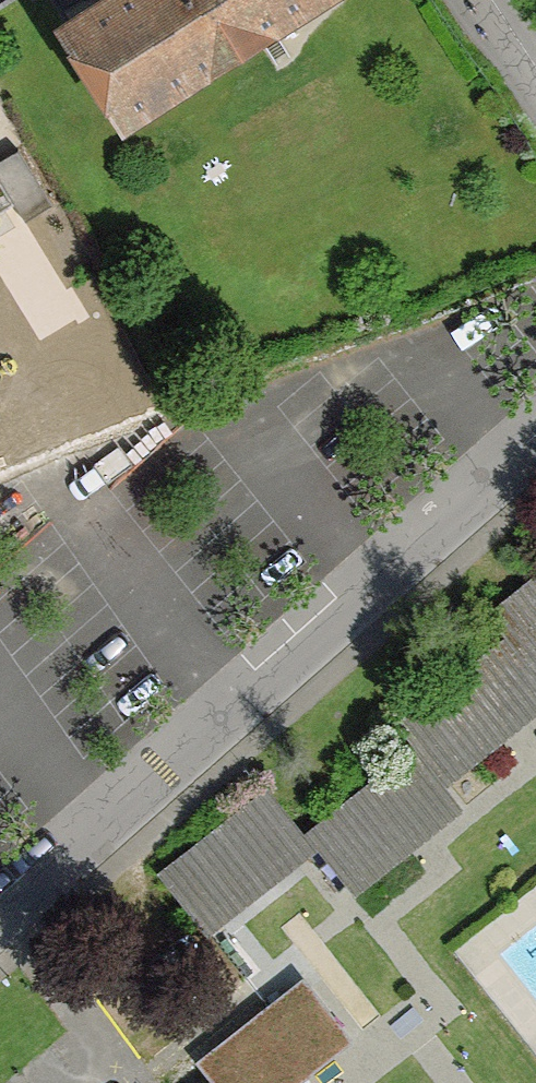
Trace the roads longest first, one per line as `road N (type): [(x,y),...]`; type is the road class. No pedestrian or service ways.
road 1 (residential): [(0,919),(535,462)]

